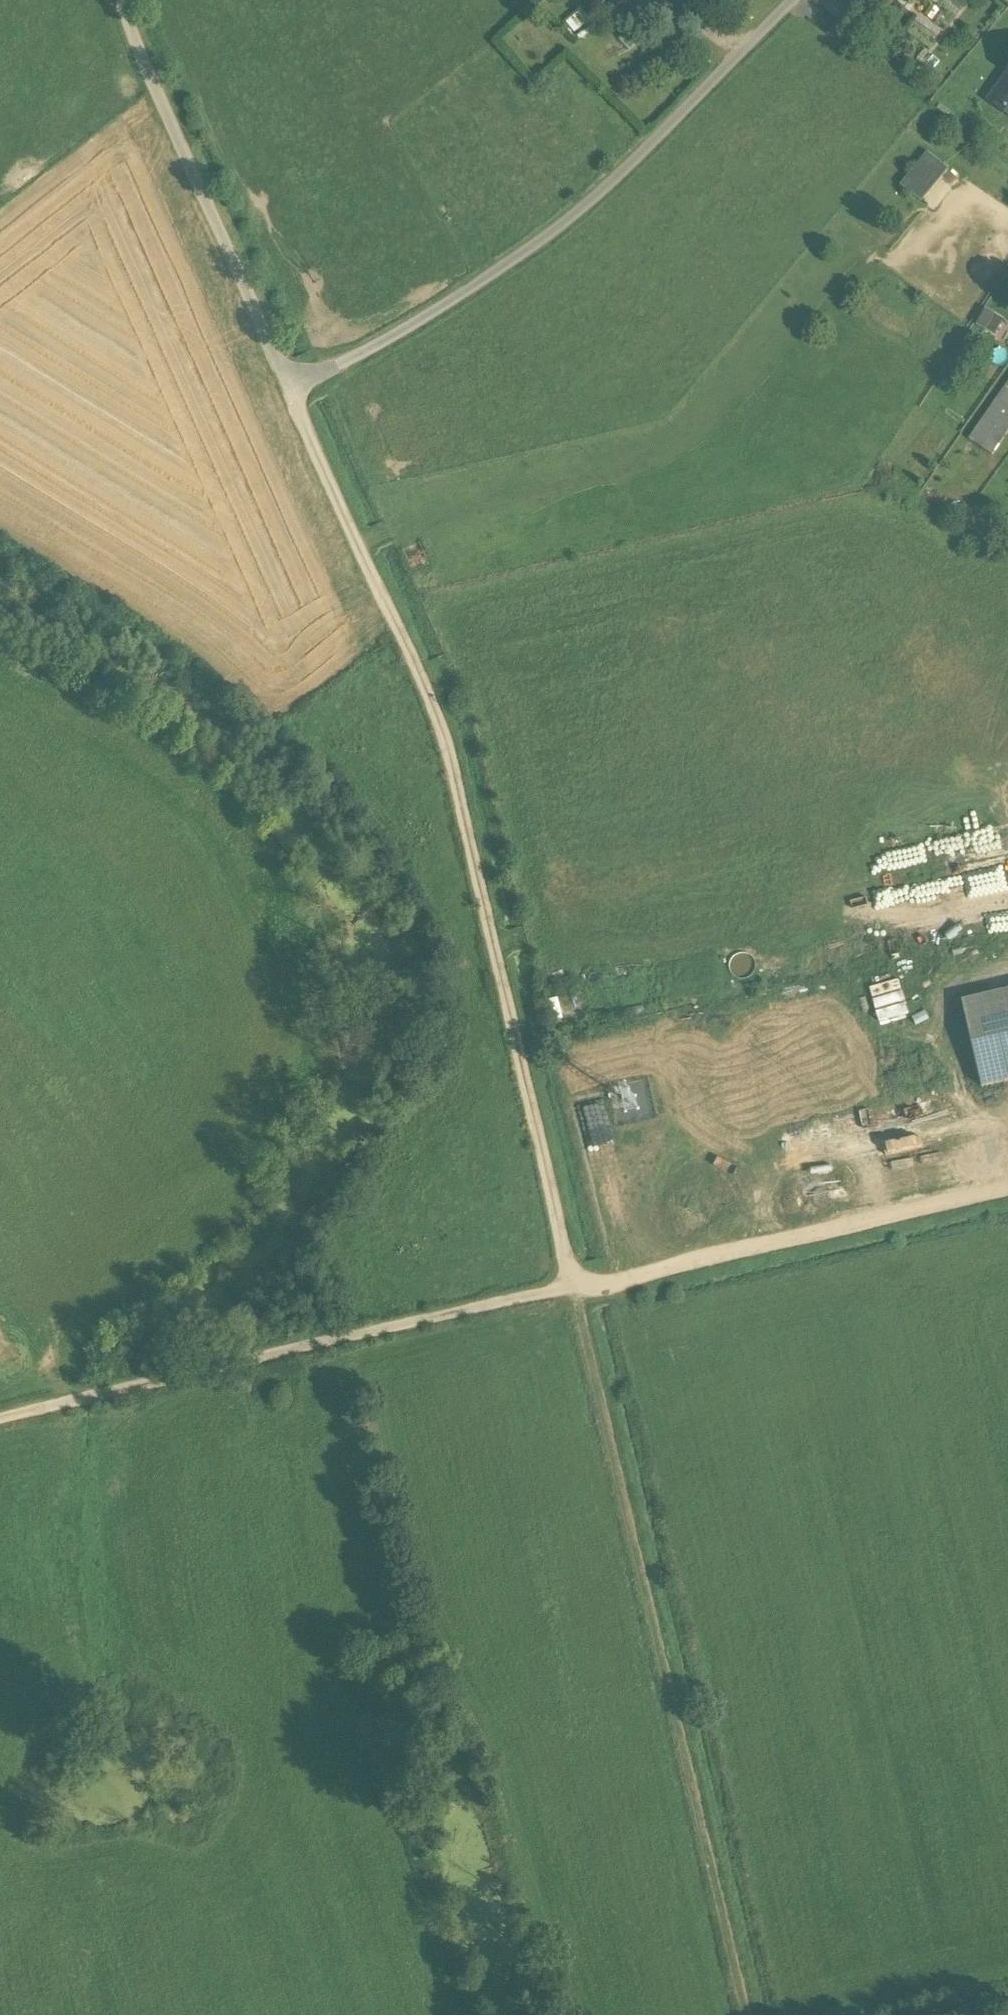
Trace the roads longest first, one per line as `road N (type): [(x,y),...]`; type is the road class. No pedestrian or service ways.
road 1 (track): [(289,387),(437,756),(569,1291)]
road 2 (track): [(569,1291),(736,2014)]
road 3 (track): [(289,387),(443,308),(537,246),(795,0)]
road 4 (track): [(0,1426),(569,1291)]
road 5 (track): [(569,1291),(987,1194)]
road 6 (track): [(121,0),(289,387)]

